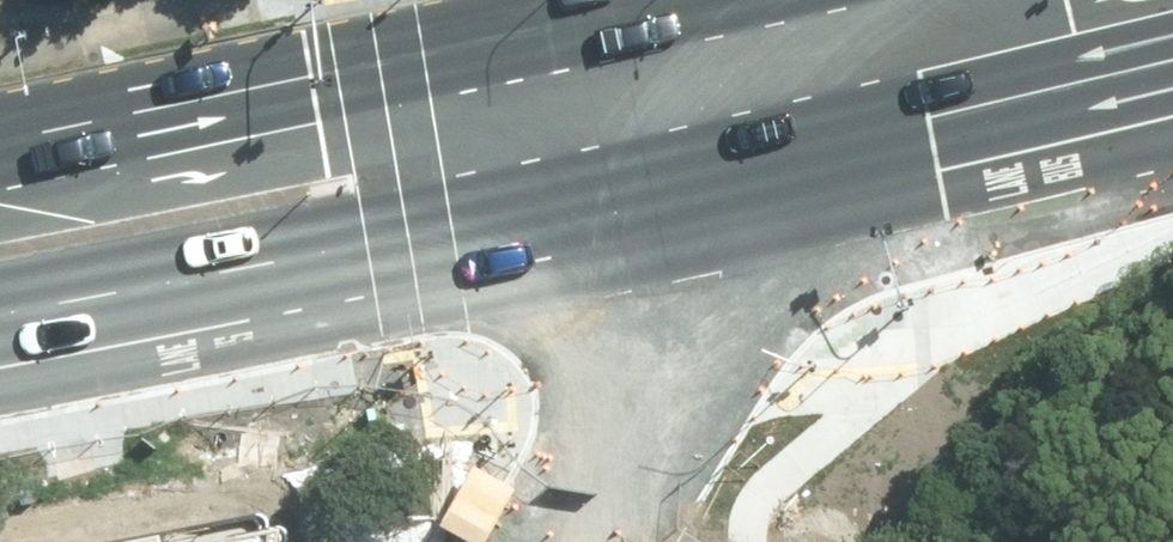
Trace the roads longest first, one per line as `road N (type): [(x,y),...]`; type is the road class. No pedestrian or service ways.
road 1 (primary): [(1172,59),(628,186),(0,313)]
road 2 (primary): [(0,148),(600,41),(740,0)]

